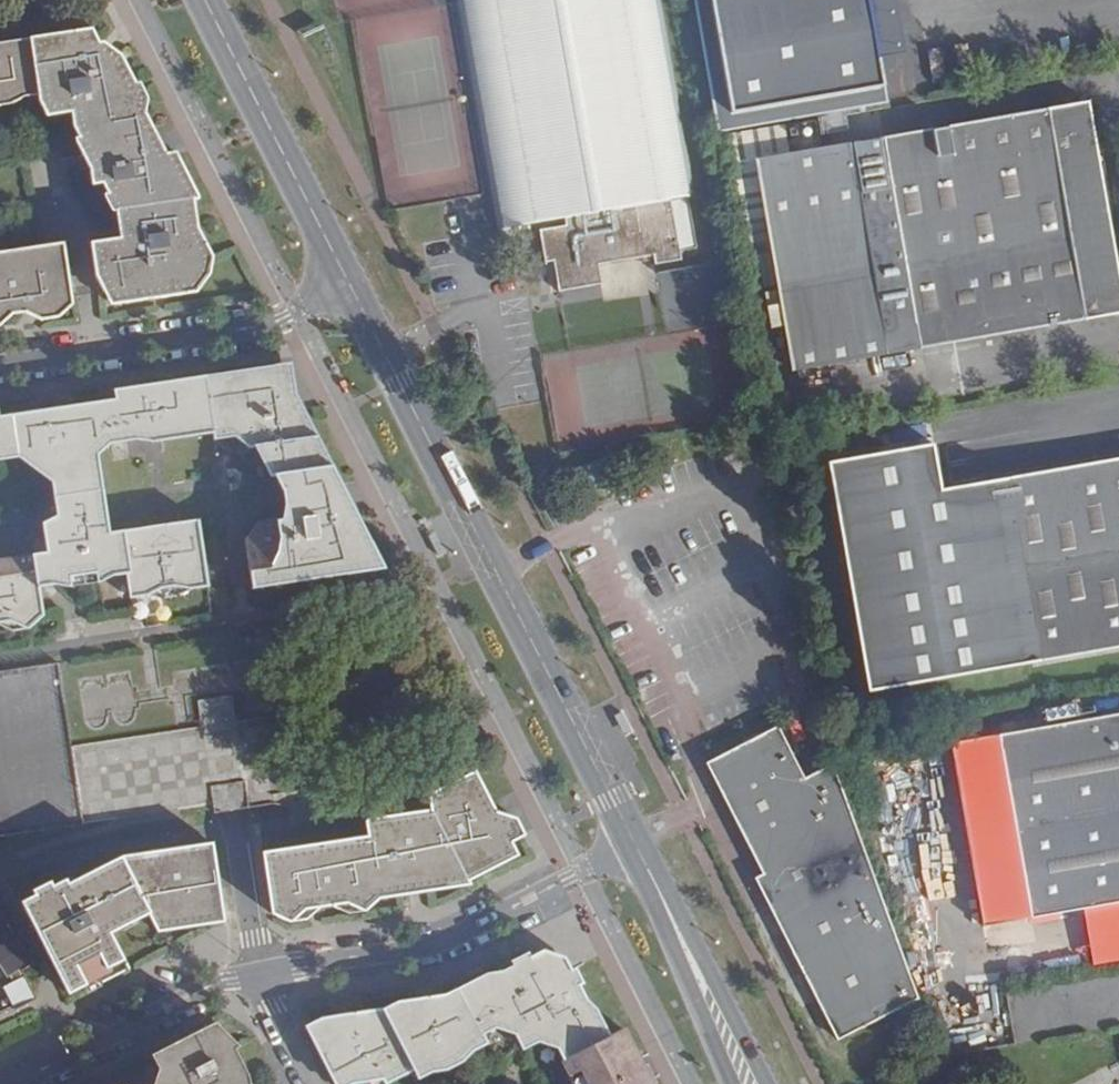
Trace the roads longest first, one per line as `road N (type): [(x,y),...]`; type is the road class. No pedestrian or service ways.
road 1 (tertiary): [(337,259),(637,847)]
road 2 (residential): [(259,970),(458,935),(637,847)]
road 3 (residential): [(337,259),(315,295),(283,321),(0,366)]
road 4 (tertiary): [(204,0),(337,259)]
road 5 (residential): [(12,1083),(259,970)]
road 6 (tertiary): [(637,847),(750,1083)]
road 7 (residential): [(308,1083),(259,970)]

